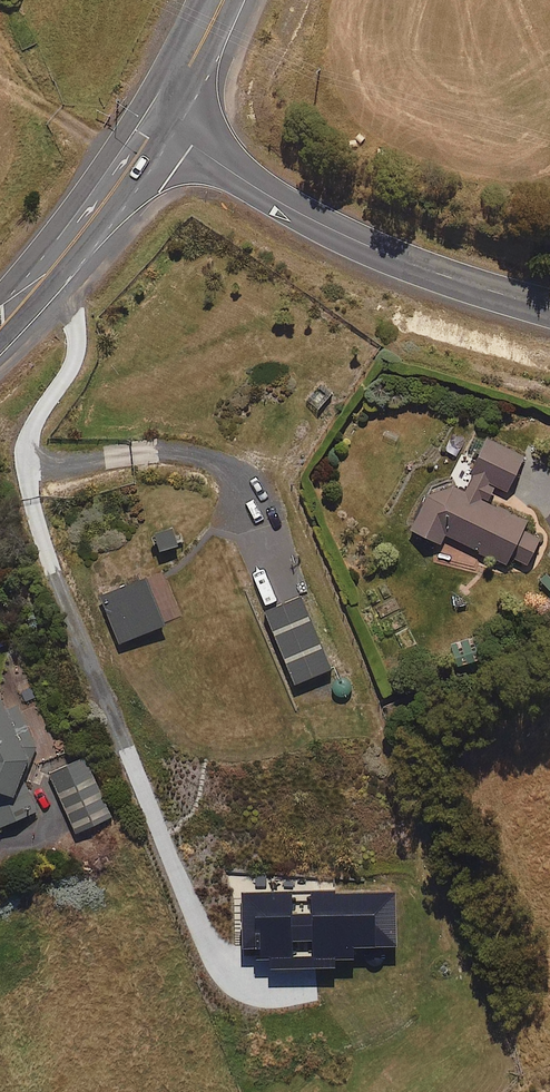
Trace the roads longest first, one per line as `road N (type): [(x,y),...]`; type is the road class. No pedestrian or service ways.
road 1 (secondary): [(549,309),(392,257),(287,208),(155,125)]
road 2 (secondary): [(155,125),(0,323)]
road 3 (secondary): [(222,0),(155,125)]

